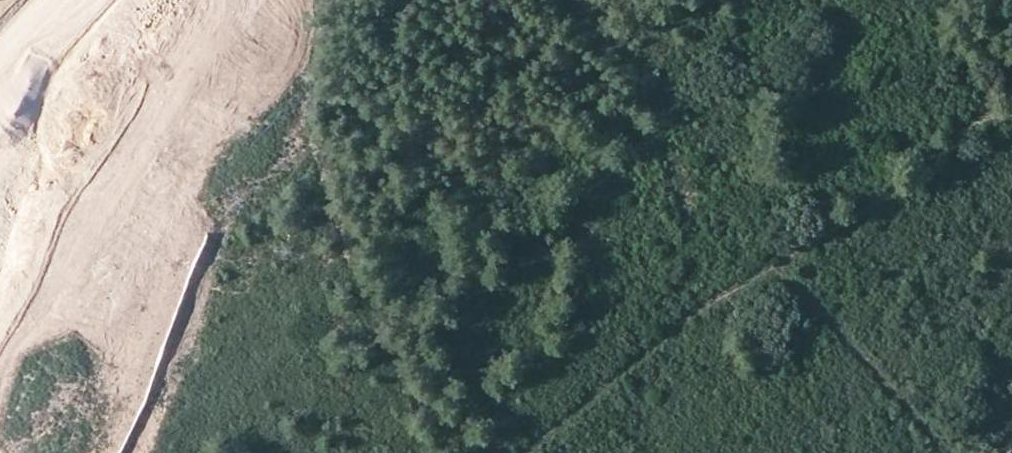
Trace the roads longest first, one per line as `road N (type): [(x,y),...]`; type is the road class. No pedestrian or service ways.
road 1 (primary): [(92,0),(0,132)]

